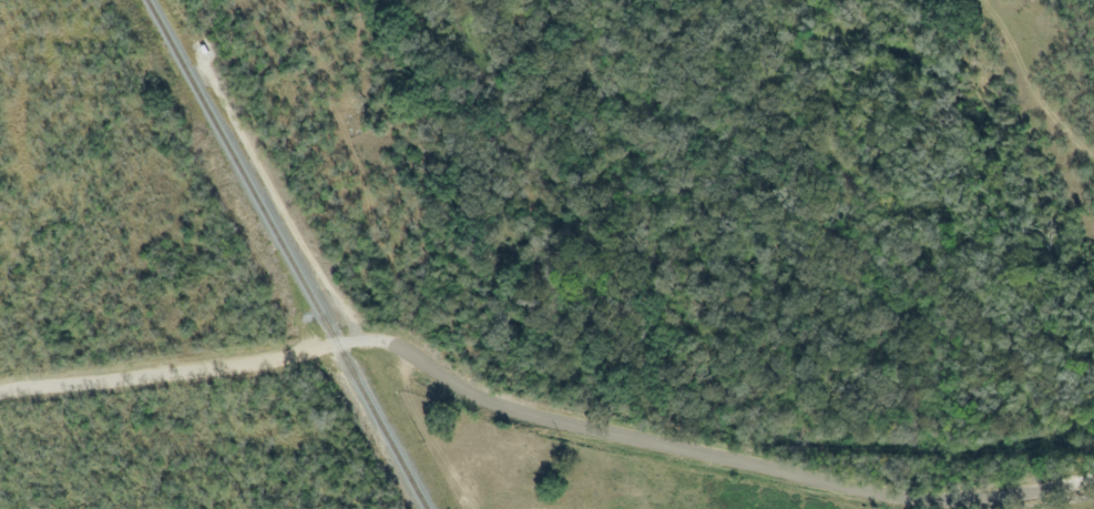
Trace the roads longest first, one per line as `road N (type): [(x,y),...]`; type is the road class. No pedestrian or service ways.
road 1 (residential): [(0,393),(396,342),(477,398),(795,476),(947,502),(1077,483)]

